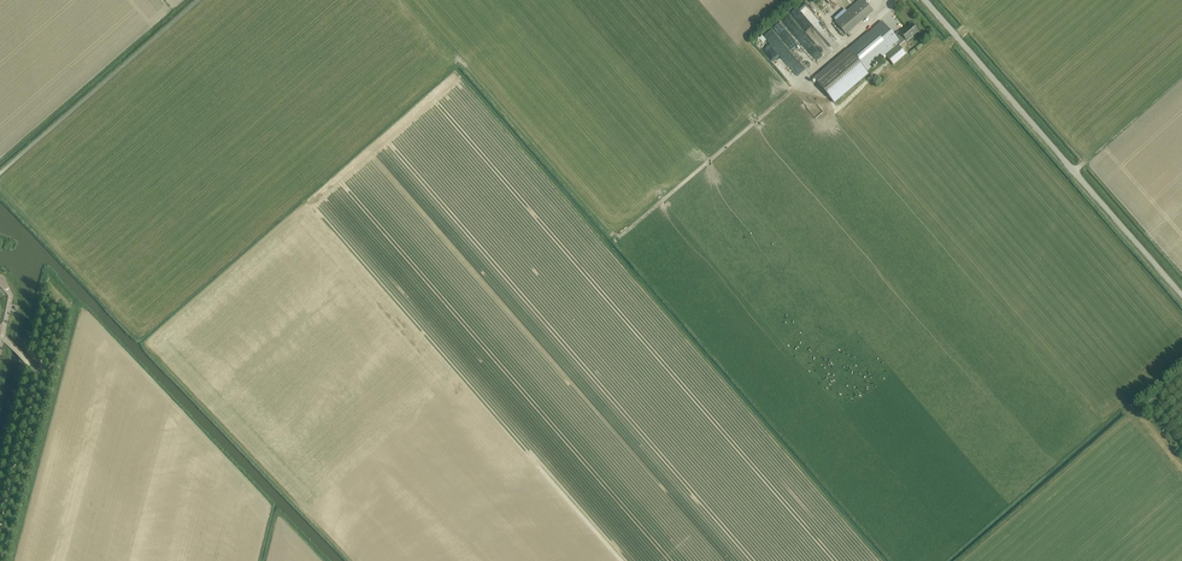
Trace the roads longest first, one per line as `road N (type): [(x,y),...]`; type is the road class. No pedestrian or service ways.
road 1 (track): [(0,172),(199,0)]

